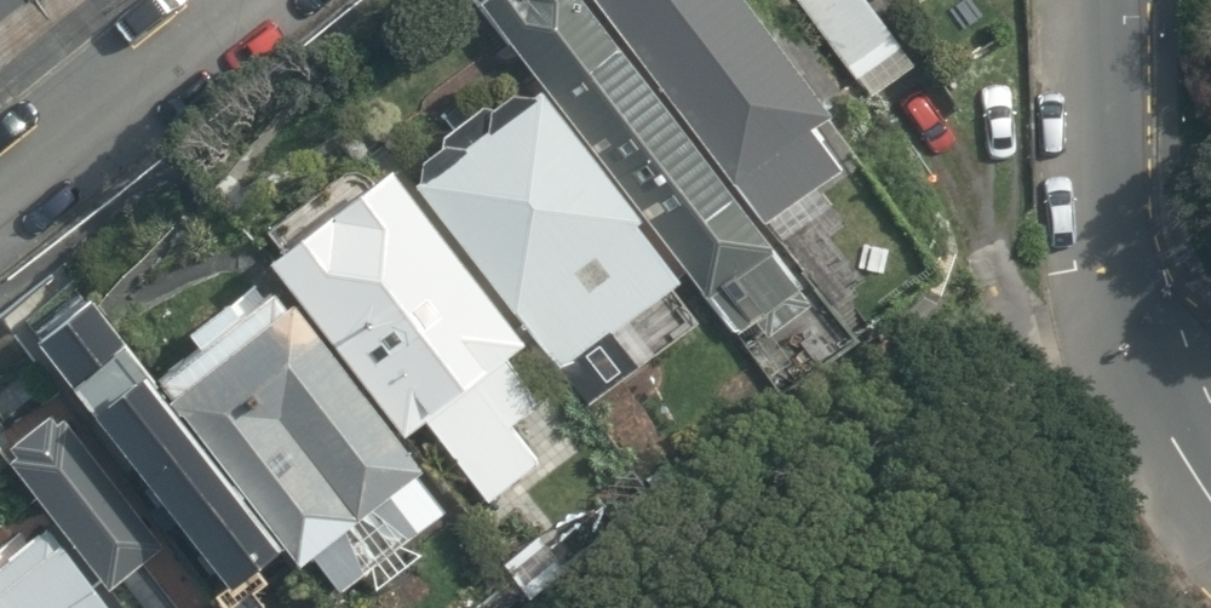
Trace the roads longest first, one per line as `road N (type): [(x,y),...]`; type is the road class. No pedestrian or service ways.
road 1 (tertiary): [(1136,359),(1114,277),(1105,199),(1104,0)]
road 2 (residential): [(242,0),(0,205)]
road 3 (tertiary): [(1210,496),(1136,359)]

